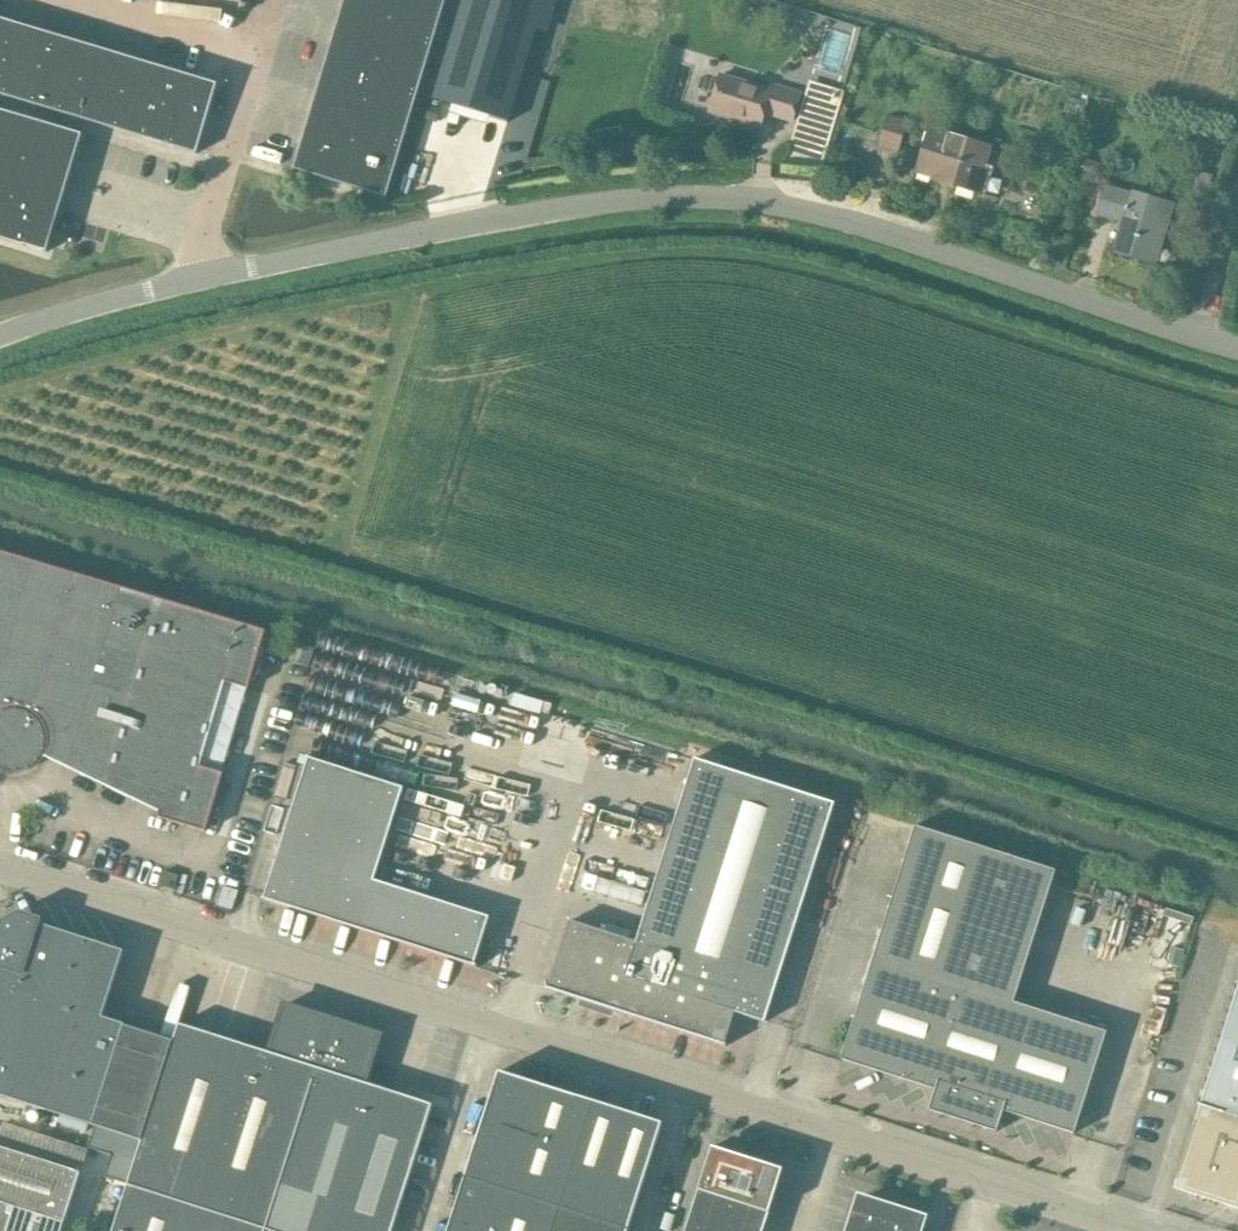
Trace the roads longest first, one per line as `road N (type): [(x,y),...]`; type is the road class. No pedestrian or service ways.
road 1 (unclassified): [(1143,1230),(0,870)]
road 2 (unclassified): [(1237,348),(808,208),(705,197),(504,217),(194,277)]
road 3 (unclassified): [(194,277),(258,54)]
road 4 (unclassified): [(194,277),(0,334)]
road 5 (unclassified): [(77,0),(258,54)]

